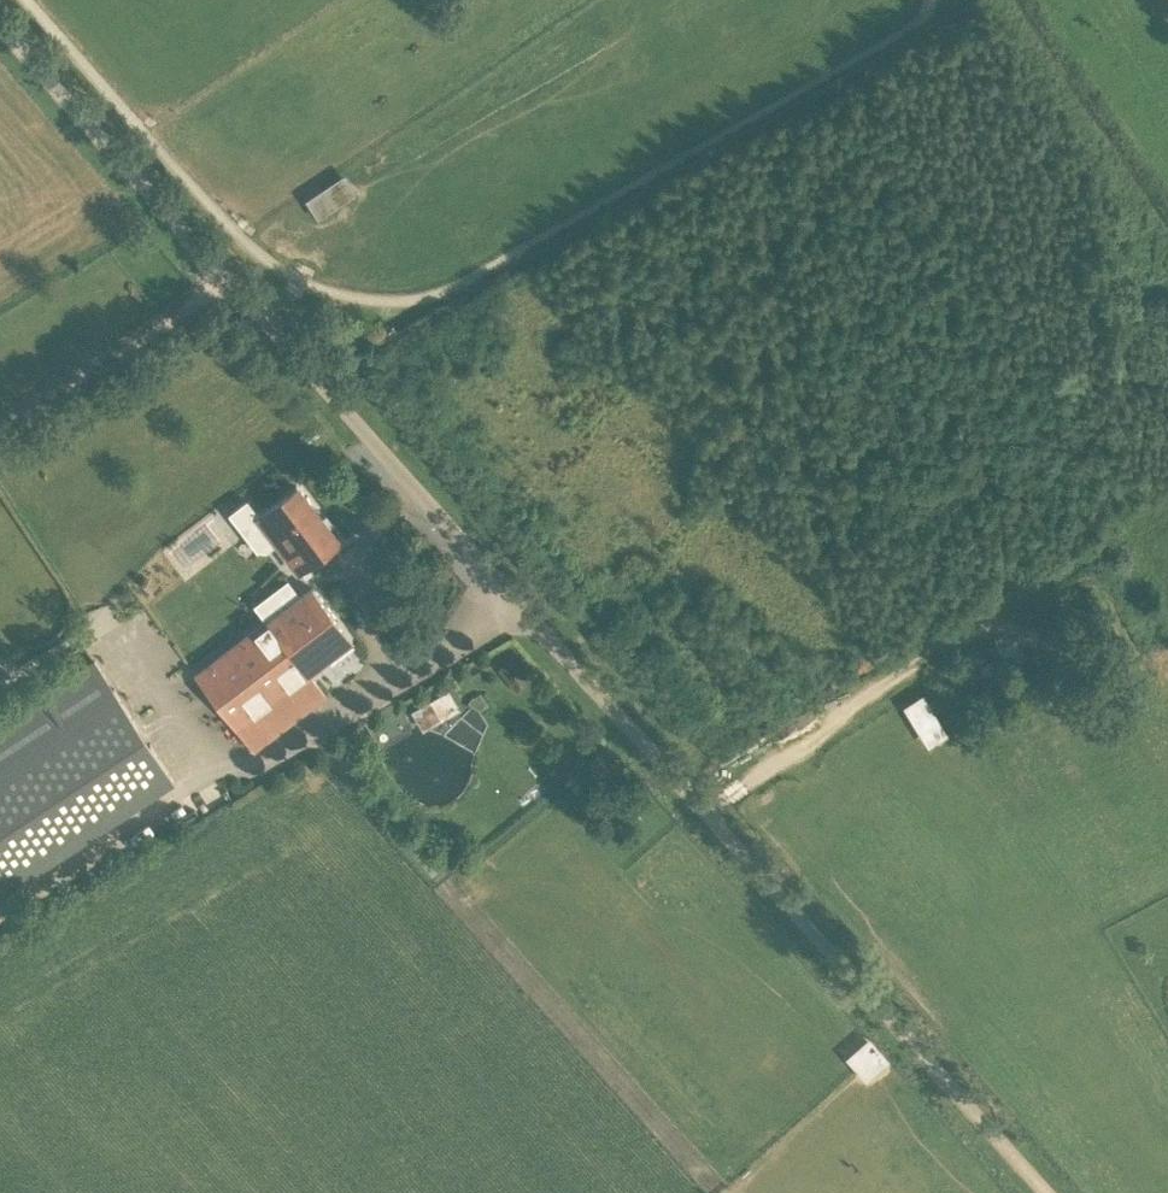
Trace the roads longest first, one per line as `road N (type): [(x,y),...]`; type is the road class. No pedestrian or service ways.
road 1 (unclassified): [(1035,1192),(281,322),(0,13)]

